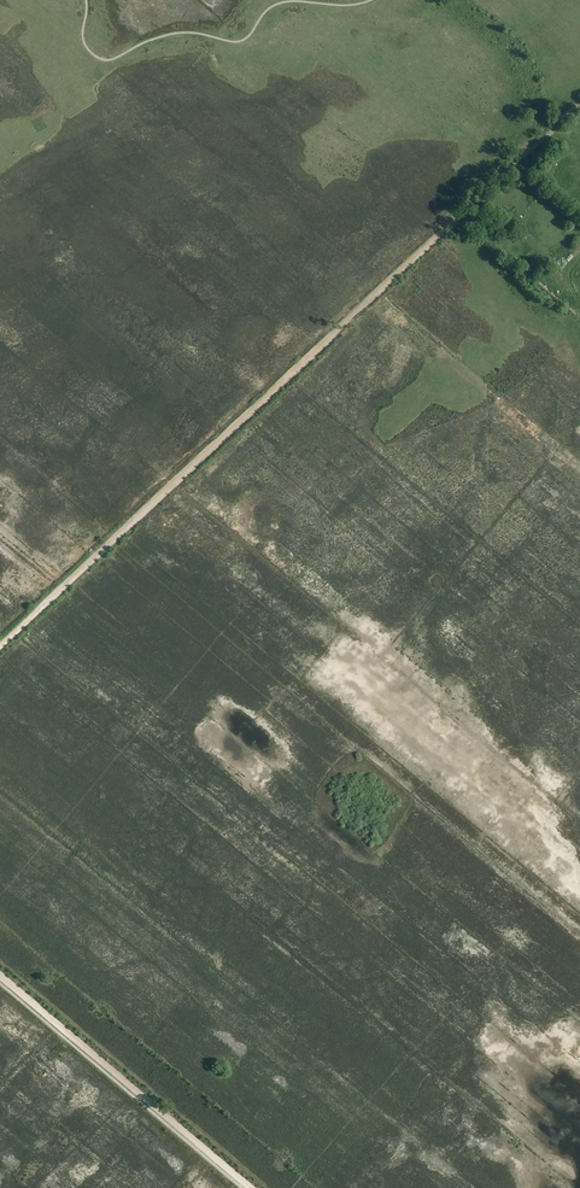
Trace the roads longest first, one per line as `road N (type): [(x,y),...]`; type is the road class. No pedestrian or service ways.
road 1 (track): [(0,645),(579,104)]
road 2 (track): [(253,1187),(0,976)]

